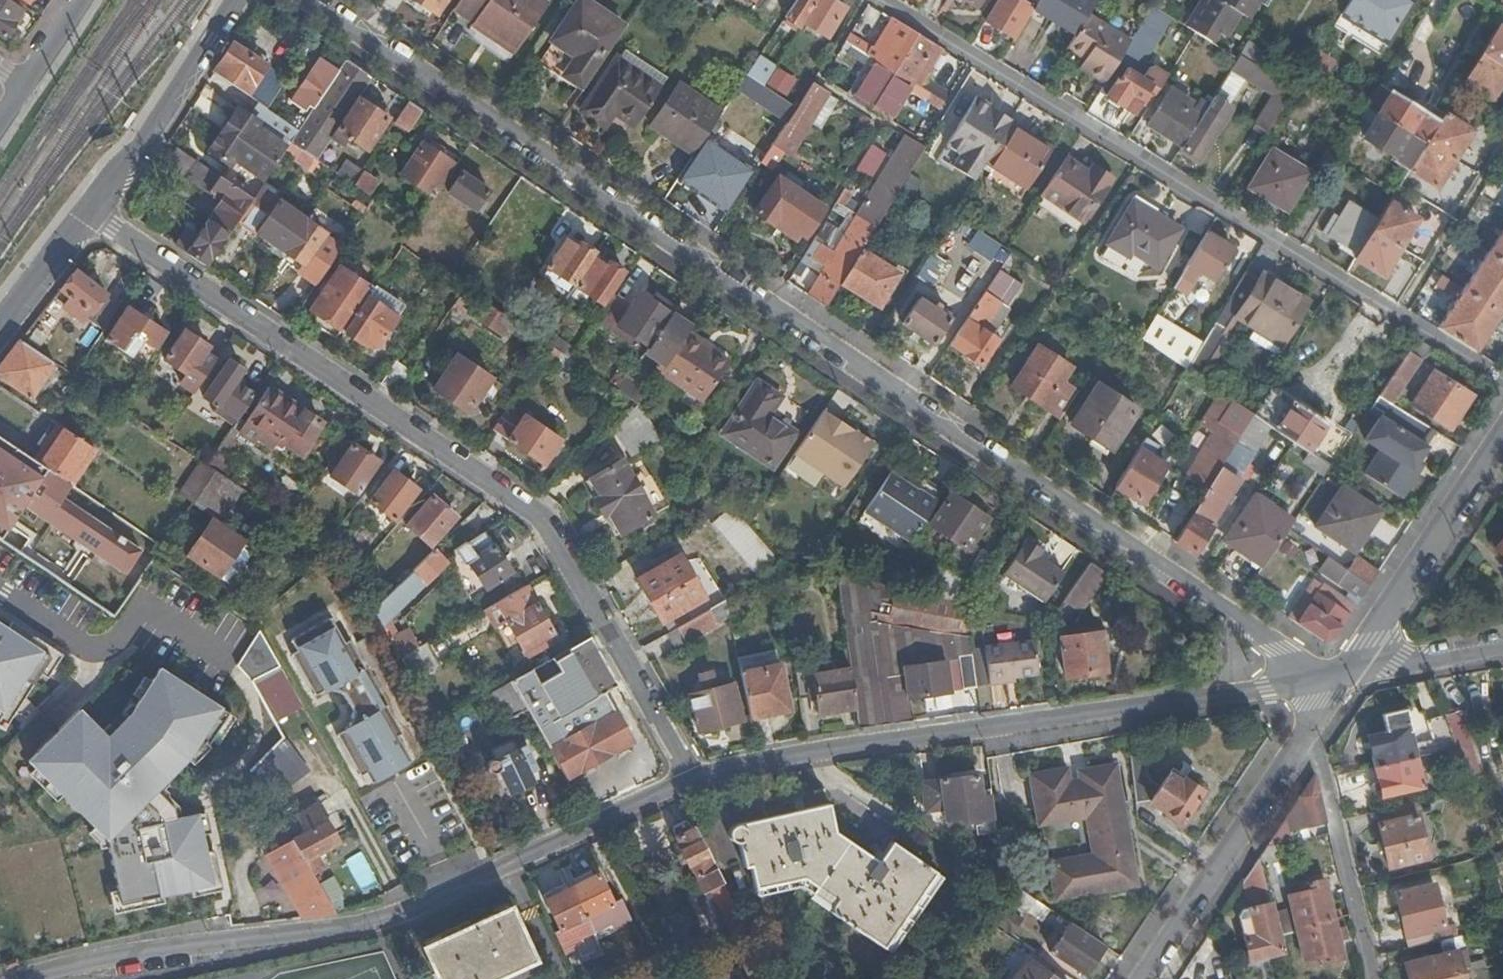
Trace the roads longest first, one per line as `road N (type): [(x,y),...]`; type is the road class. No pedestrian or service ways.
road 1 (residential): [(1342,673),(1275,646),(308,0)]
road 2 (residential): [(694,780),(546,541),(91,210)]
road 3 (residential): [(1502,383),(884,0)]
road 4 (residential): [(694,780),(407,913),(339,929),(133,952),(13,978)]
road 5 (residential): [(1342,673),(694,780)]
road 6 (residential): [(1154,978),(1310,725)]
road 7 (residential): [(1342,673),(1502,432)]
road 8 (residential): [(1310,725),(1372,978)]
road 9 (residential): [(91,210),(234,0)]
road 10 (residential): [(1502,647),(1342,673)]
road 11 (residential): [(0,321),(91,210)]

